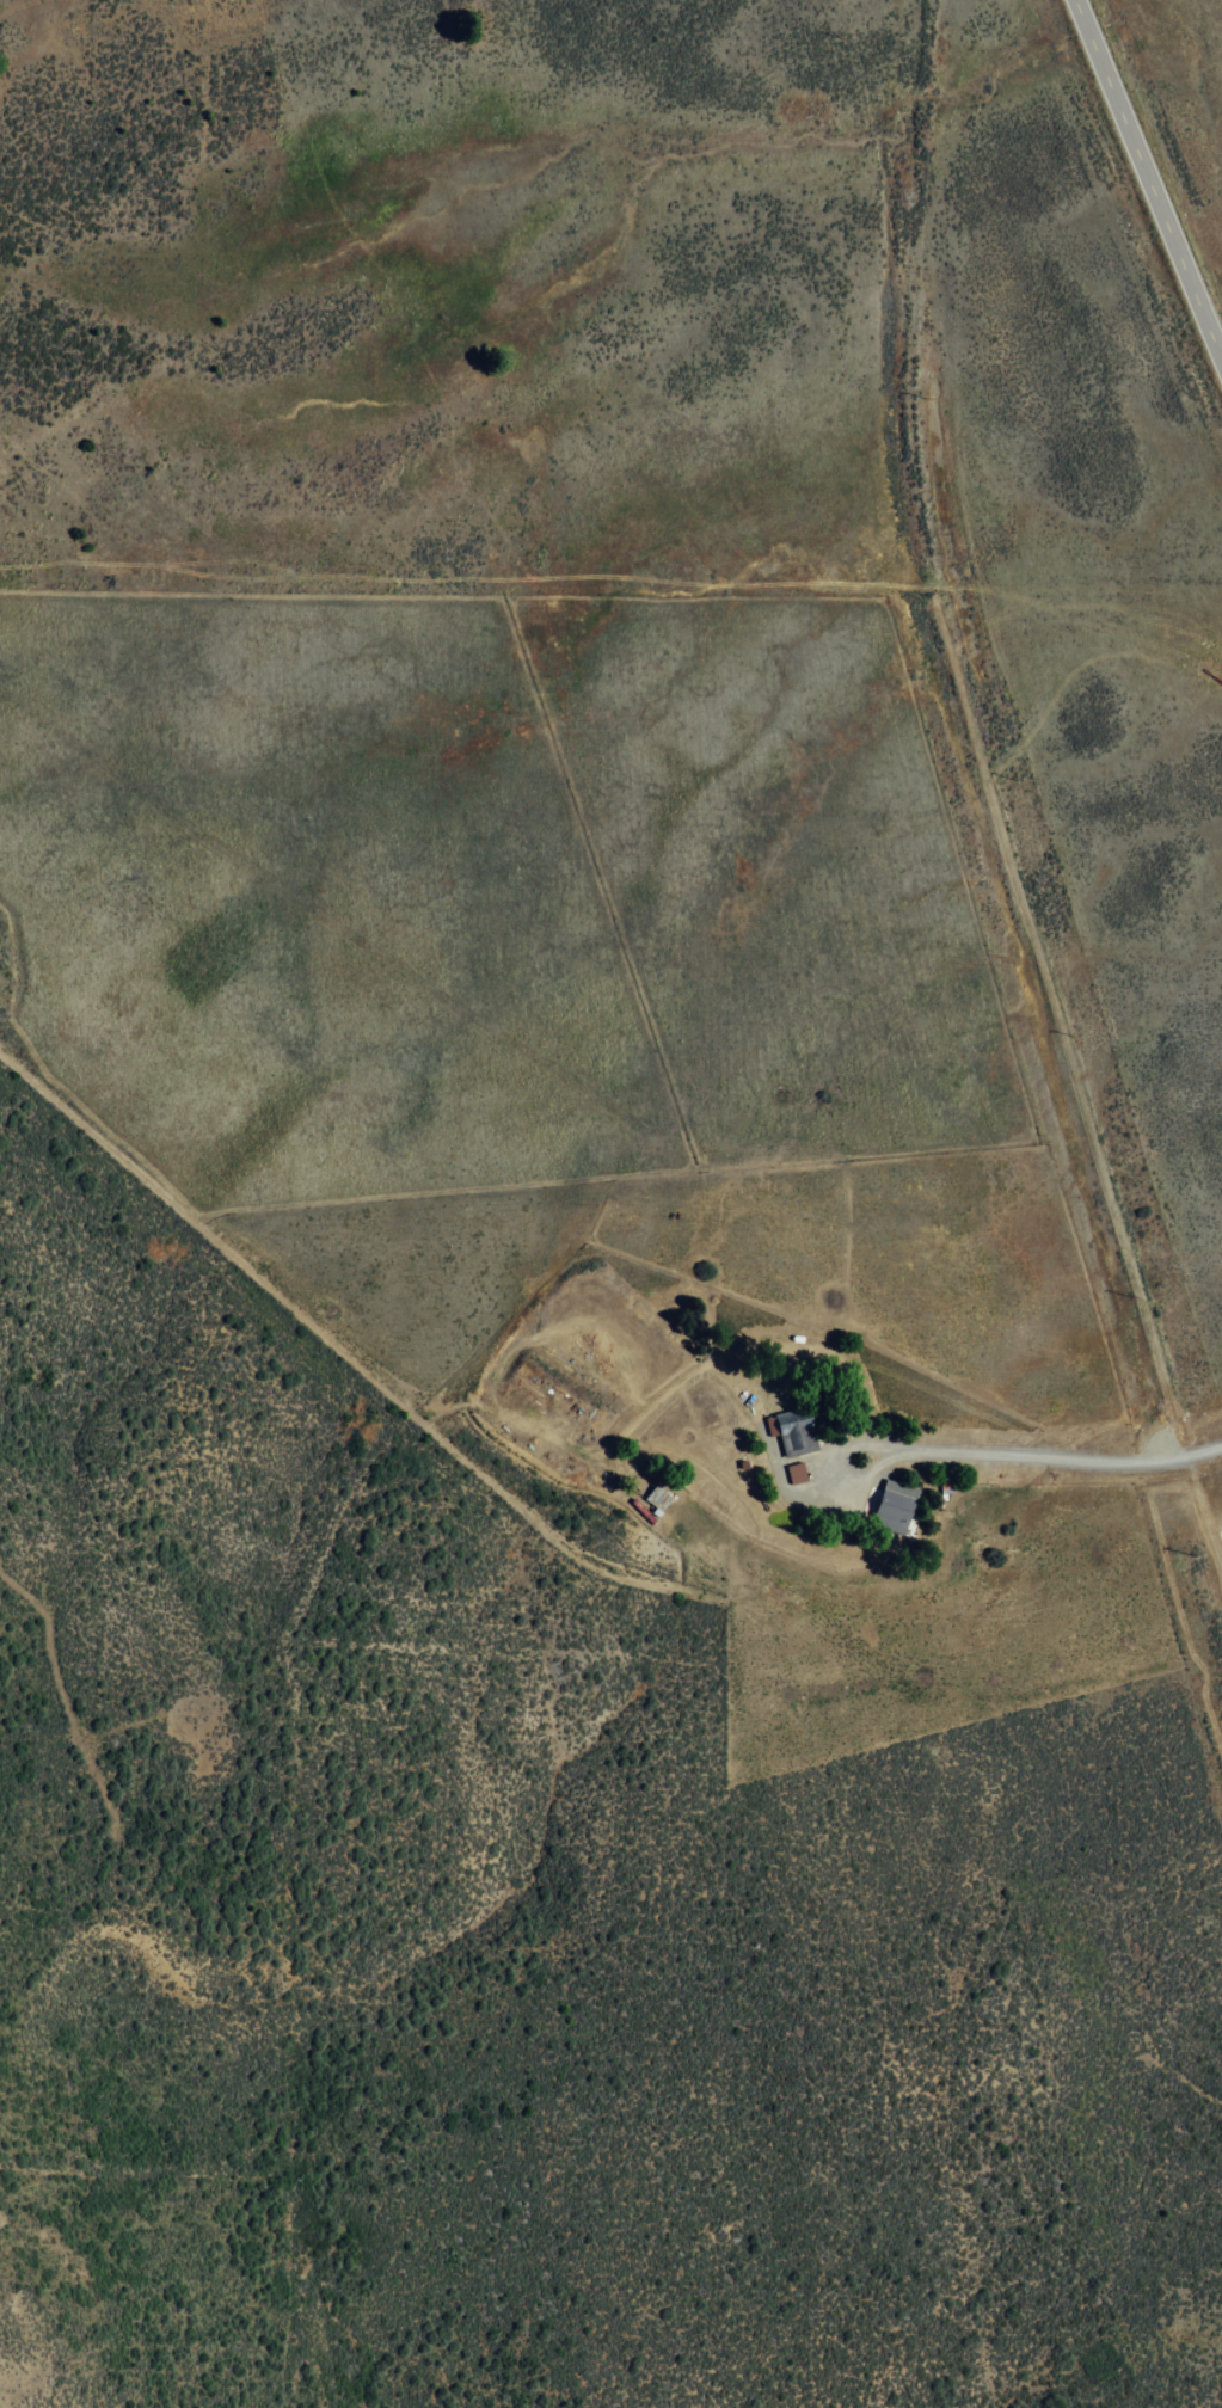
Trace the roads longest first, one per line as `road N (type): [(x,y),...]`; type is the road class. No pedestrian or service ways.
road 1 (secondary): [(1221,403),(1057,0)]

